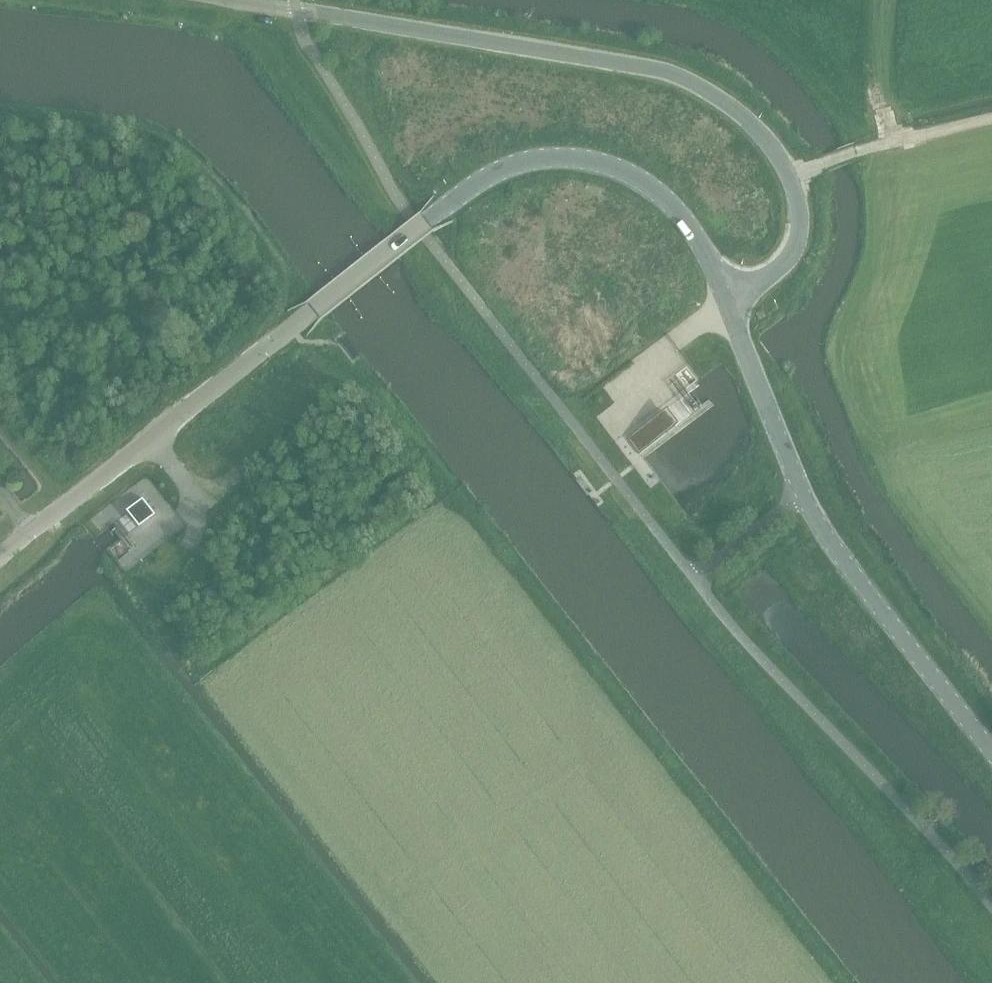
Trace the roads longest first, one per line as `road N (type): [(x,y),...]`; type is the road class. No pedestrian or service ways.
road 1 (unclassified): [(223,0),(669,73),(718,95),(766,137),(791,176),(799,217),(793,250),(768,279),(724,303)]
road 2 (tertiary): [(0,556),(427,222)]
road 3 (tertiary): [(991,752),(826,538),(724,303)]
road 4 (tertiary): [(724,303),(680,214),(644,179),(594,159),(514,165),(427,222)]
road 5 (track): [(791,176),(991,118)]
road 6 (track): [(860,0),(900,141)]

